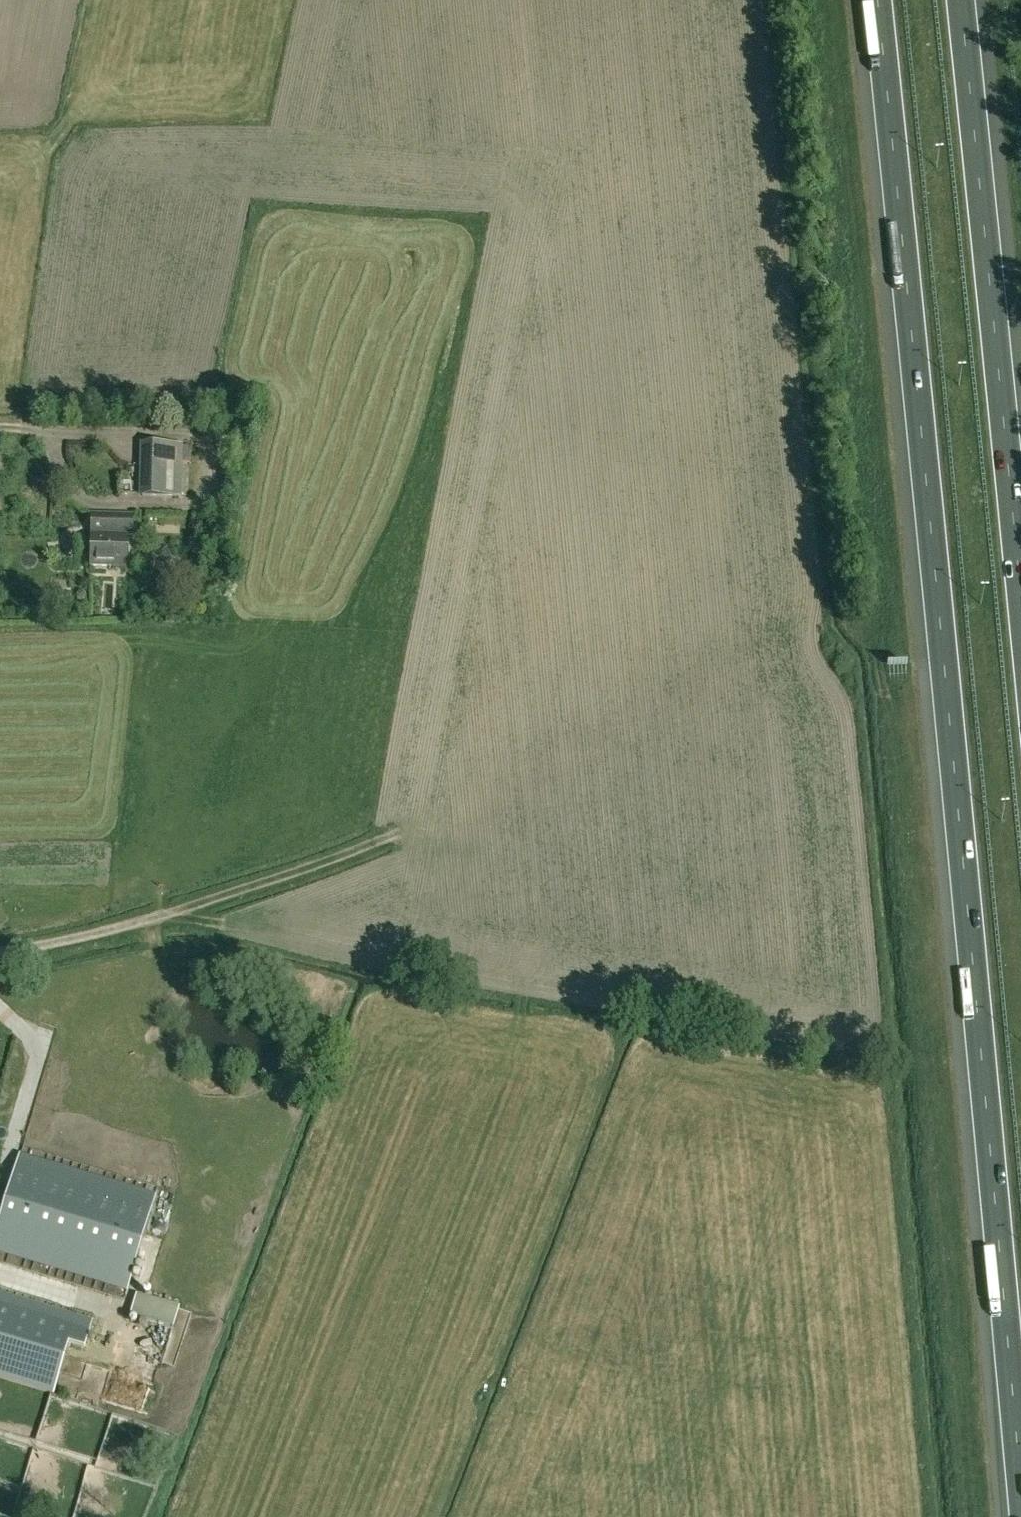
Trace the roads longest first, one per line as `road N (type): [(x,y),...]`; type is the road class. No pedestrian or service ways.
road 1 (motorway): [(871,0),(1016,1516)]
road 2 (motorway): [(1020,542),(966,0)]
road 3 (track): [(414,828),(161,914),(0,952)]

